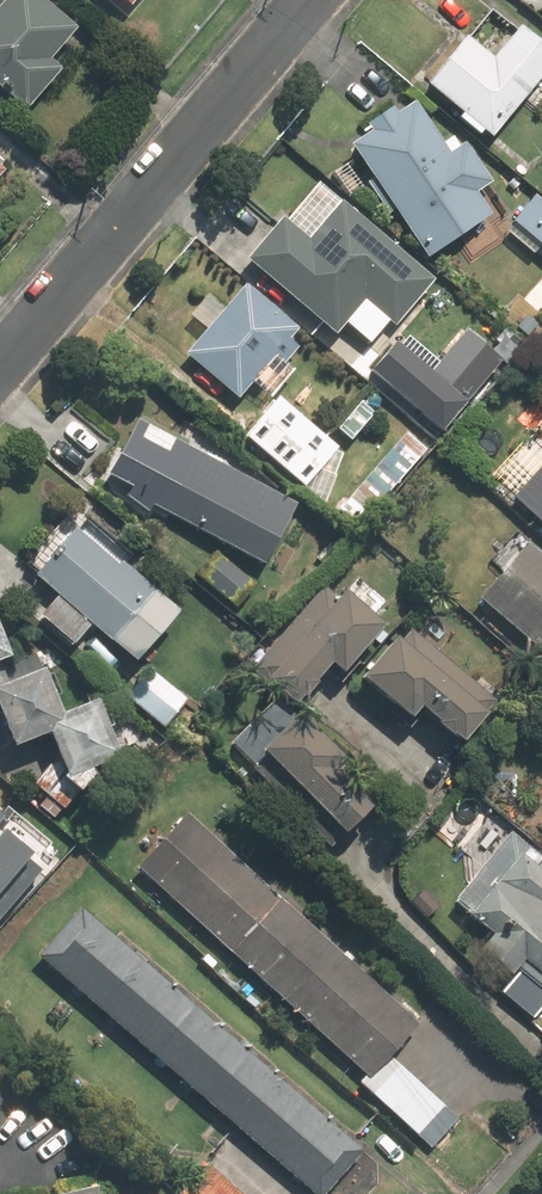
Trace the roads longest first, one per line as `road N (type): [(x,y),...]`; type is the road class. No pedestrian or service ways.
road 1 (residential): [(0,359),(302,0)]

